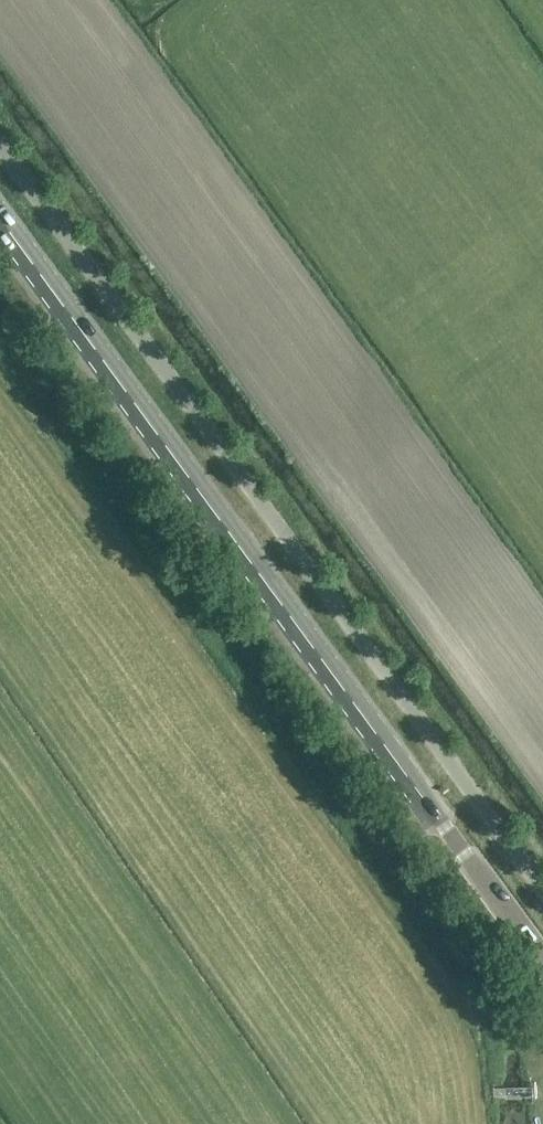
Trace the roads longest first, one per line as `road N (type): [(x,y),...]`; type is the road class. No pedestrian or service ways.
road 1 (unclassified): [(542,893),(0,145)]
road 2 (secondary): [(542,961),(0,218)]

